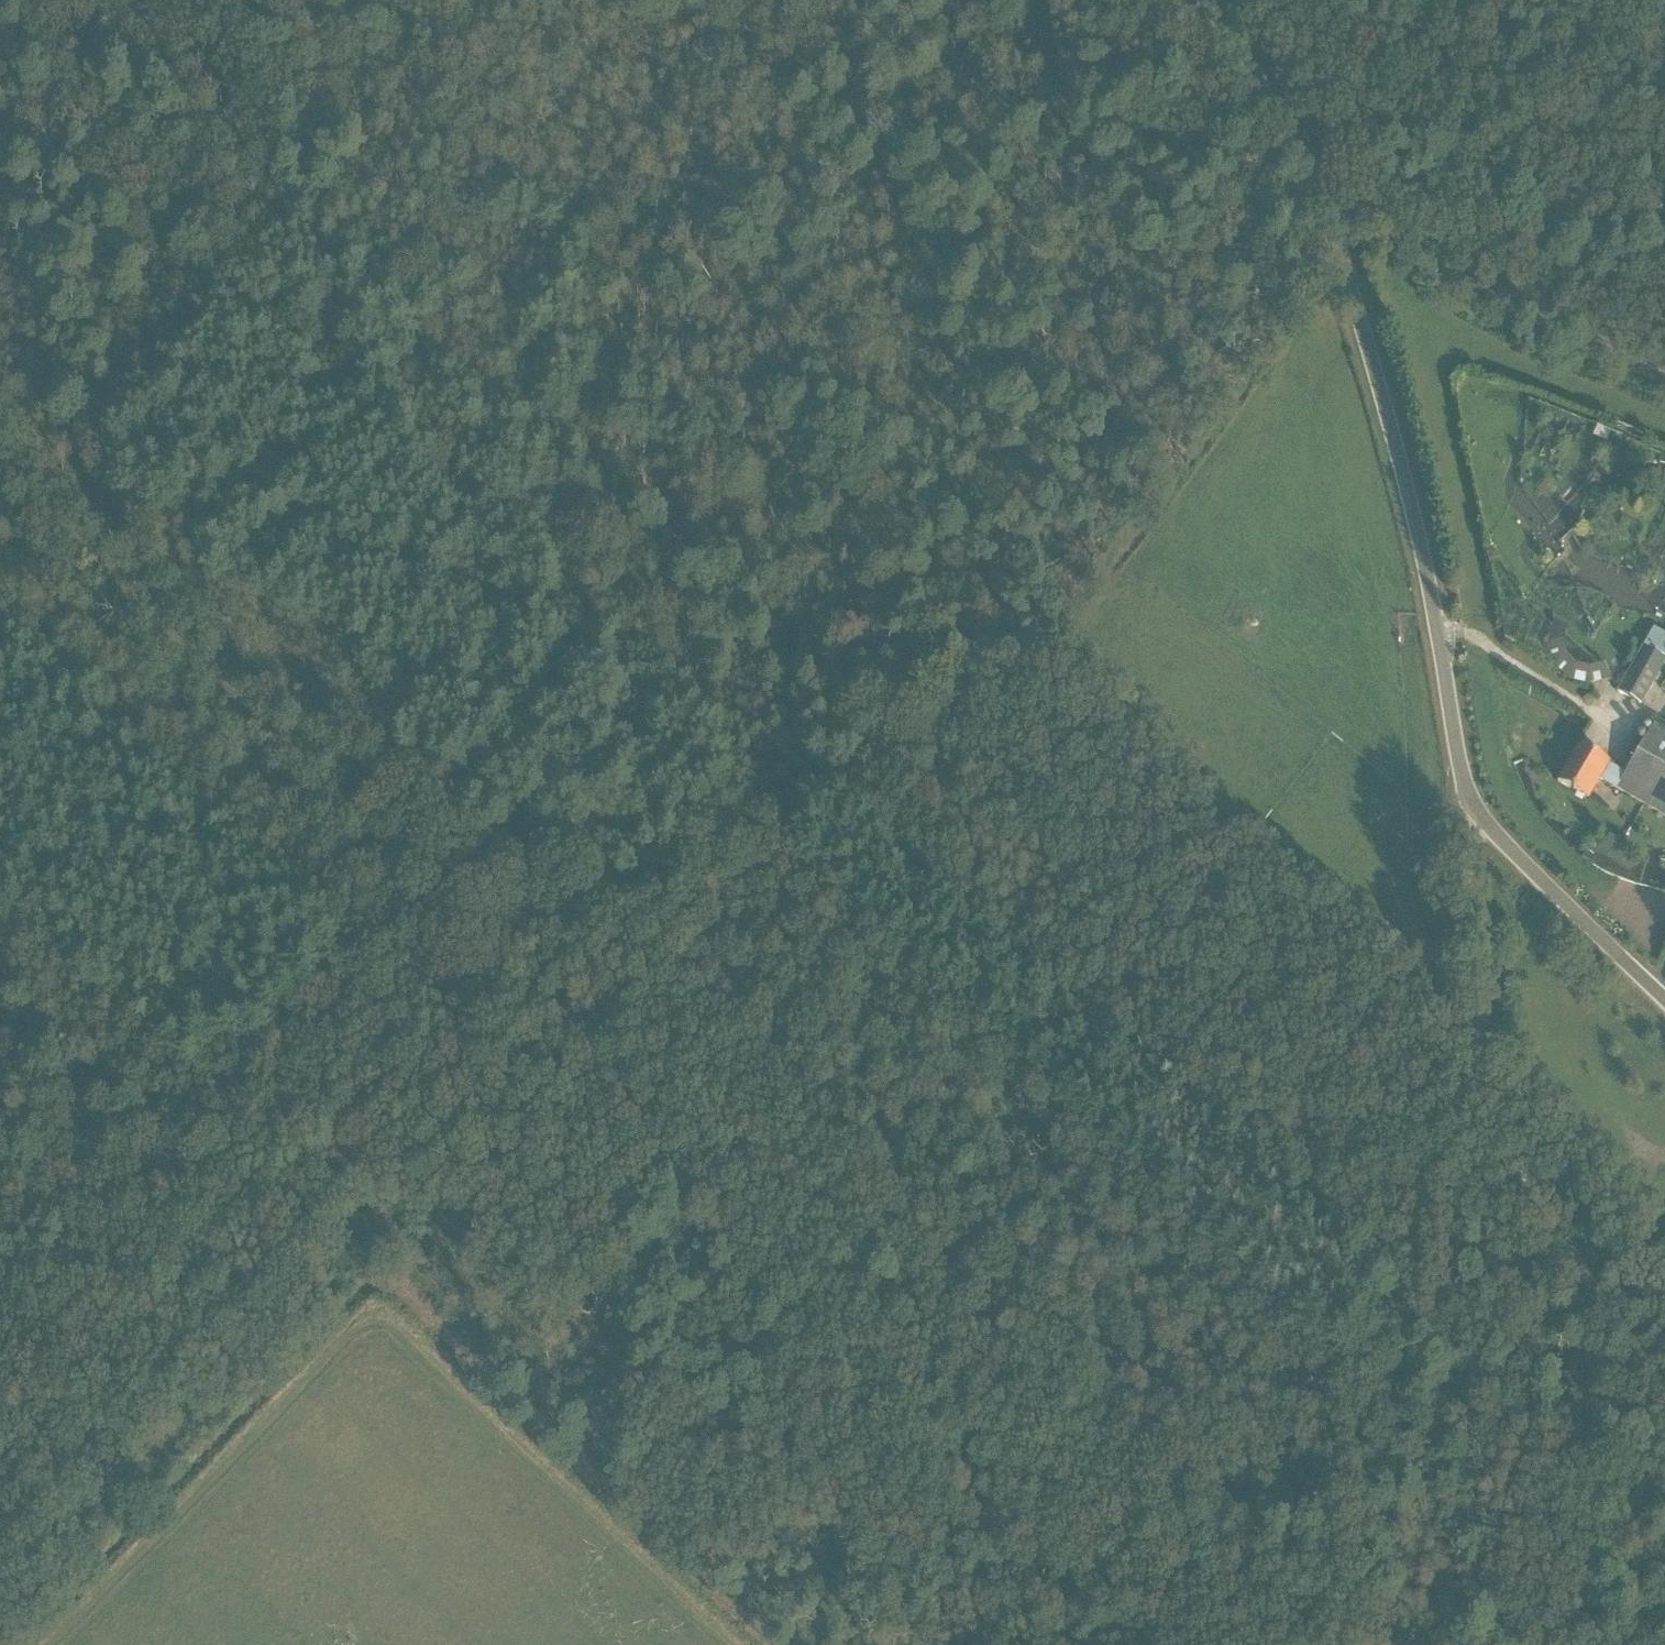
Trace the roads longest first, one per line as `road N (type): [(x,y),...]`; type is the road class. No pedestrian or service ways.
road 1 (track): [(729,1644),(390,1322),(374,1321),(351,1333),(51,1644)]
road 2 (unclassified): [(1664,998),(1535,873),(1468,790),(1414,511),(1328,218)]
road 3 (track): [(556,1014),(481,1065),(0,1563)]
road 4 (track): [(1664,1391),(1539,1196),(1486,1087),(1466,837),(1474,804)]
road 5 (unclassified): [(1664,378),(1361,220),(1328,218)]
road 6 (unclassified): [(1328,218),(1261,85),(1205,0)]

